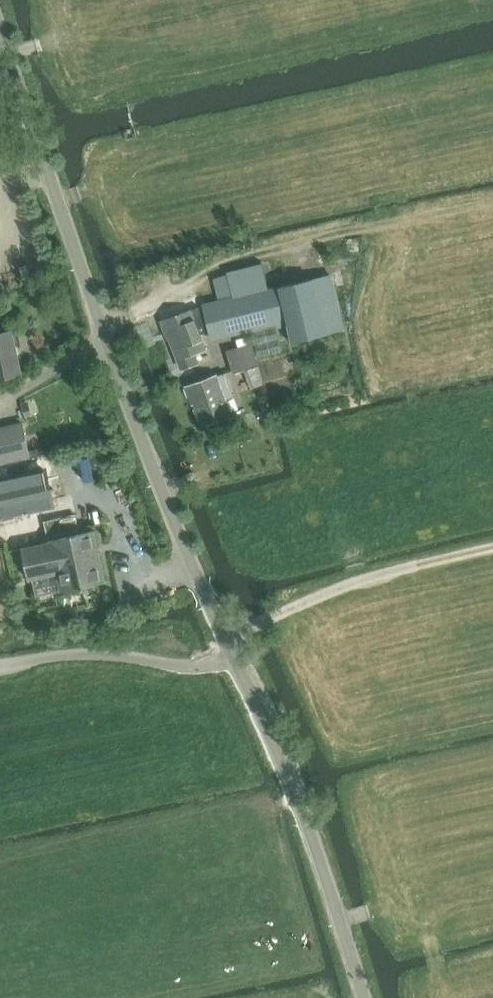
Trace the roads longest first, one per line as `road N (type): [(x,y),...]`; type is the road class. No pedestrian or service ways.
road 1 (tertiary): [(229,642),(144,444),(0,42)]
road 2 (tertiary): [(362,997),(305,815),(229,642)]
road 3 (track): [(229,642),(350,584),(492,549)]
road 4 (unclassified): [(0,673),(64,659),(198,667),(218,660),(229,642)]

